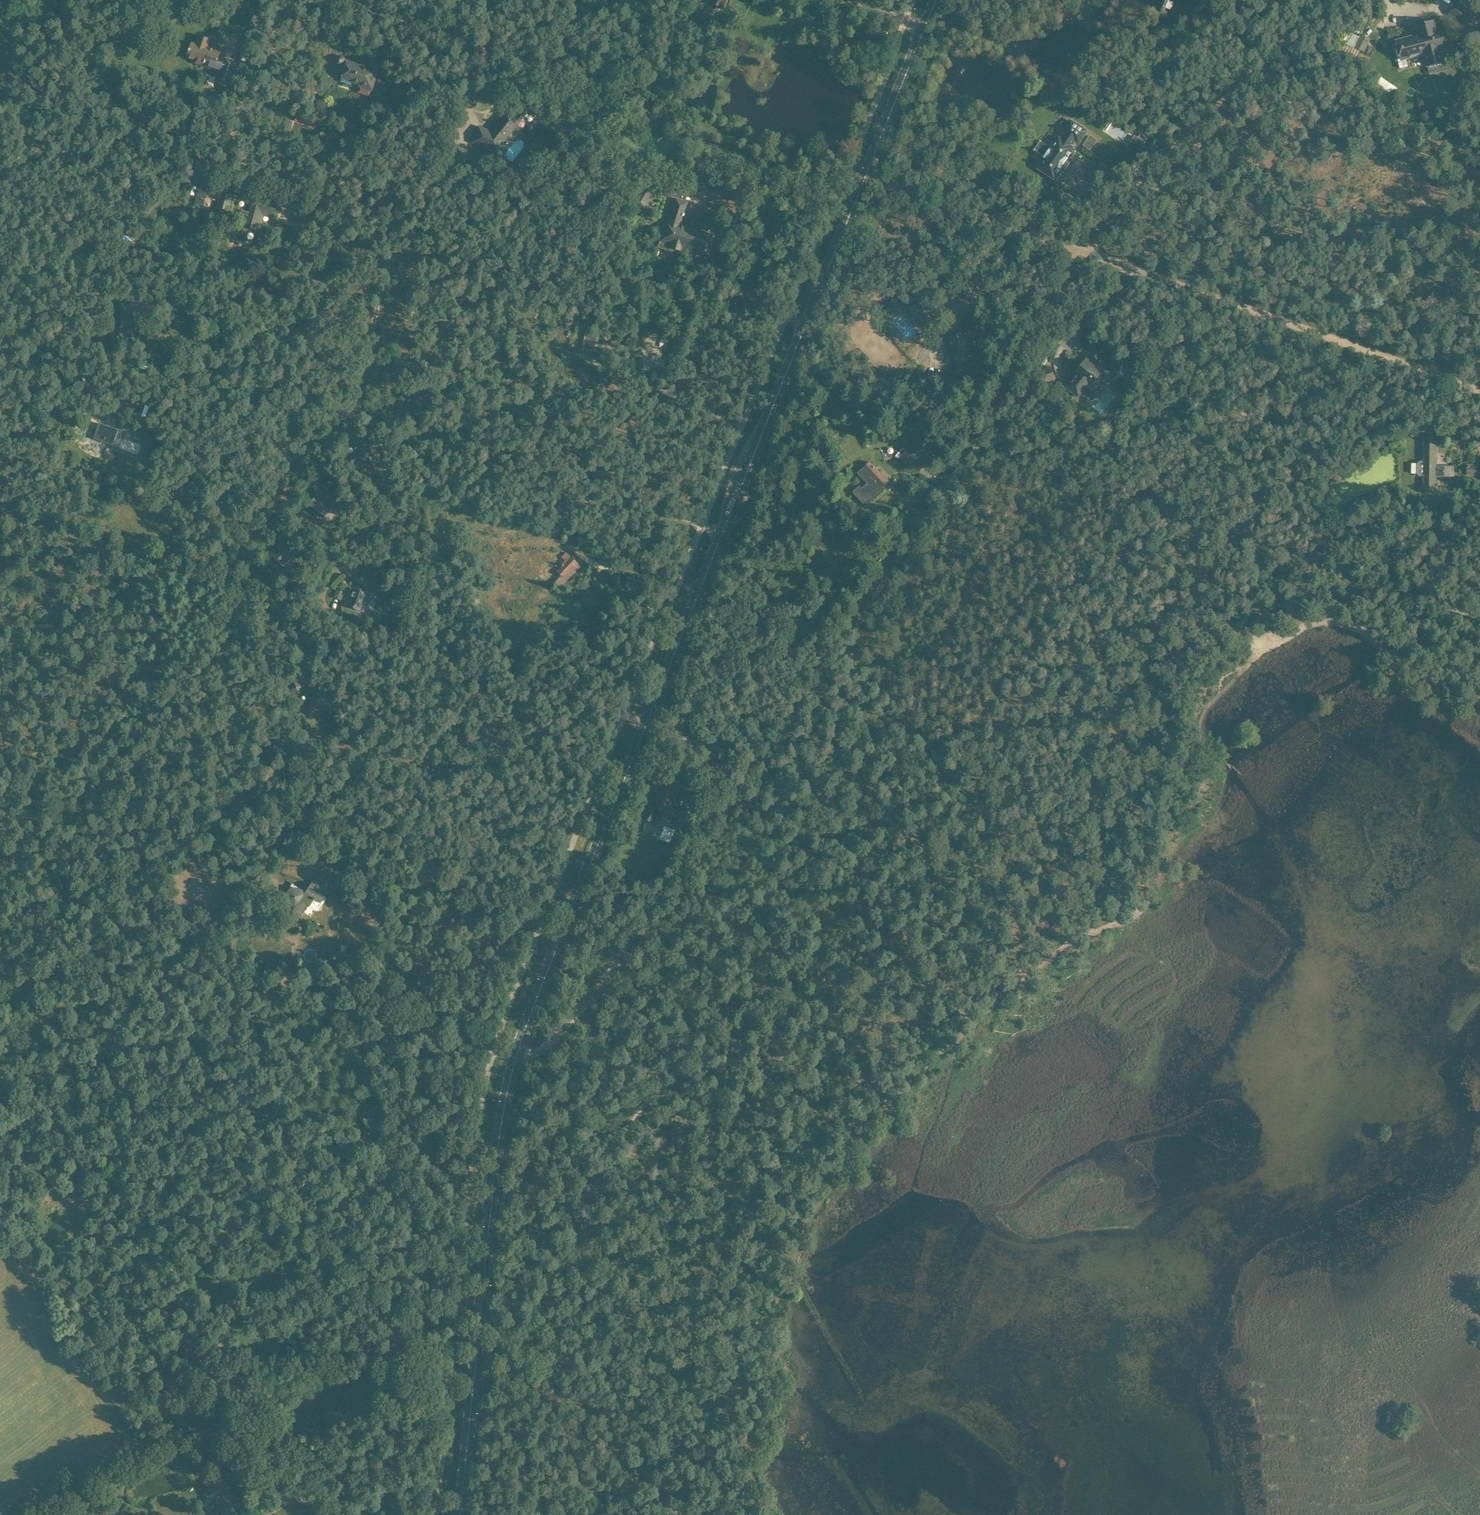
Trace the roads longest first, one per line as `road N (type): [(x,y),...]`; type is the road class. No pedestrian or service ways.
road 1 (secondary): [(515,1057),(864,176)]
road 2 (track): [(626,947),(979,447),(1078,252)]
road 3 (residential): [(1460,605),(979,447)]
road 4 (secondary): [(459,1514),(497,1154),(515,1057)]
road 5 (residential): [(1479,386),(1078,252)]
road 6 (track): [(644,722),(264,584)]
road 7 (track): [(720,534),(638,516),(350,412)]
road 8 (residential): [(1078,252),(1325,0)]
road 9 (residential): [(635,0),(614,51),(597,67),(580,71),(380,10)]
road 10 (residential): [(1078,252),(864,176)]
road 11 (unclassified): [(515,1057),(556,1038),(626,947)]
road 12 (secondary): [(864,176),(922,27)]
road 13 (track): [(341,564),(394,499),(420,439)]

